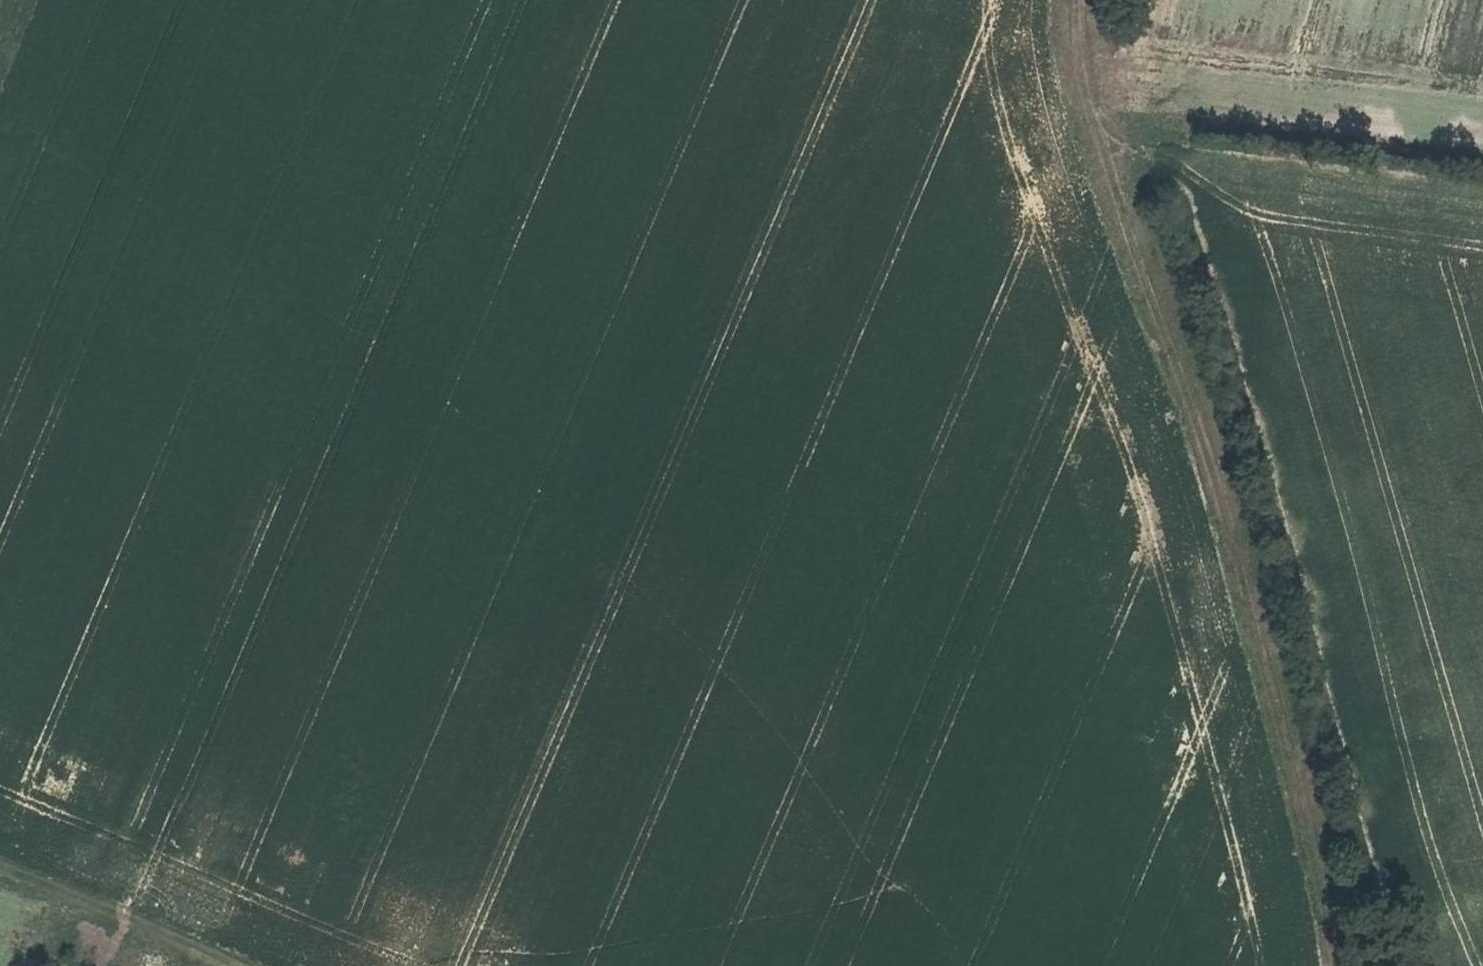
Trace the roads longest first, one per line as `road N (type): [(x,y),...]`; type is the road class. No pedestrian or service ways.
road 1 (track): [(0,878),(221,965)]

